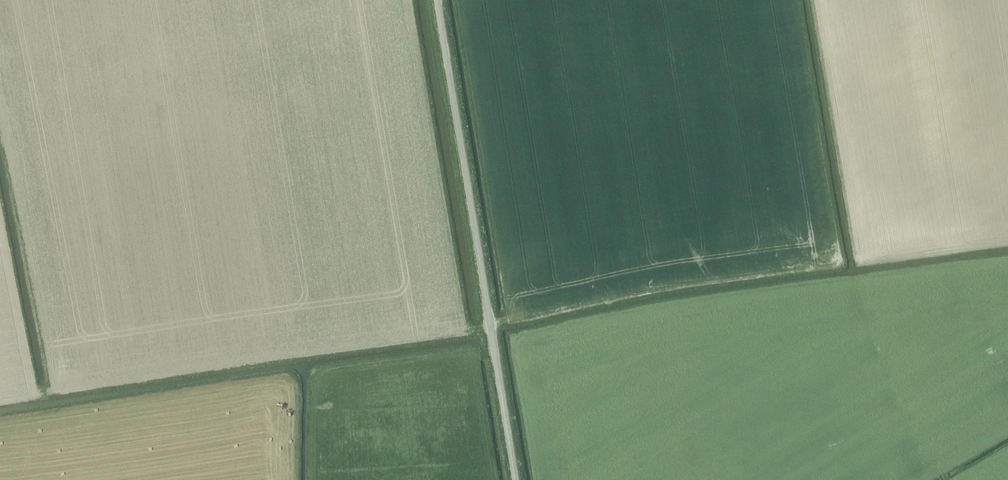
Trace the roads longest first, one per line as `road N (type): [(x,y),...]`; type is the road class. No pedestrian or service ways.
road 1 (unclassified): [(516,479),(438,0)]

